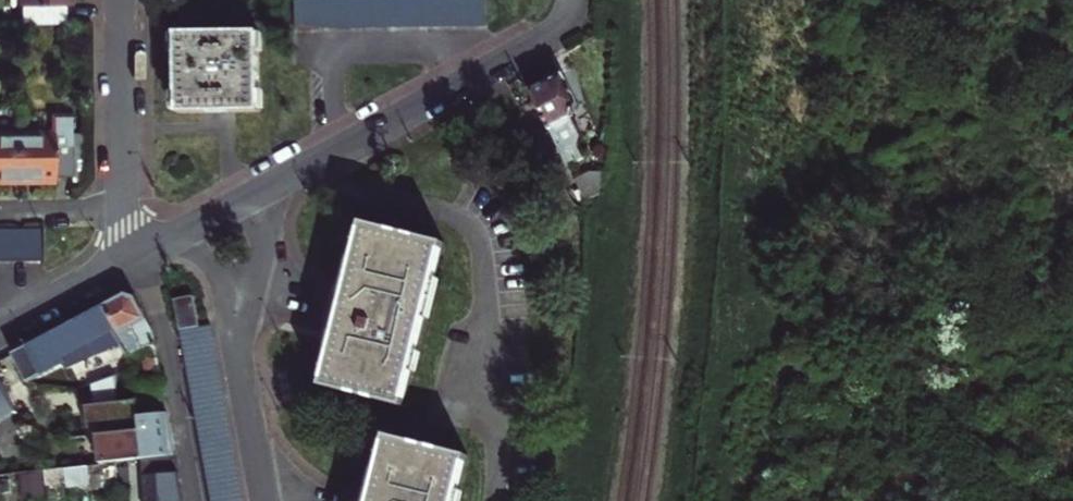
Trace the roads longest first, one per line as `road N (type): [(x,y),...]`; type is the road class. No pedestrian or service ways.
road 1 (residential): [(573,0),(564,24),(535,45),(127,262)]
road 2 (residential): [(119,0),(127,262)]
road 3 (residential): [(127,262),(0,326)]

